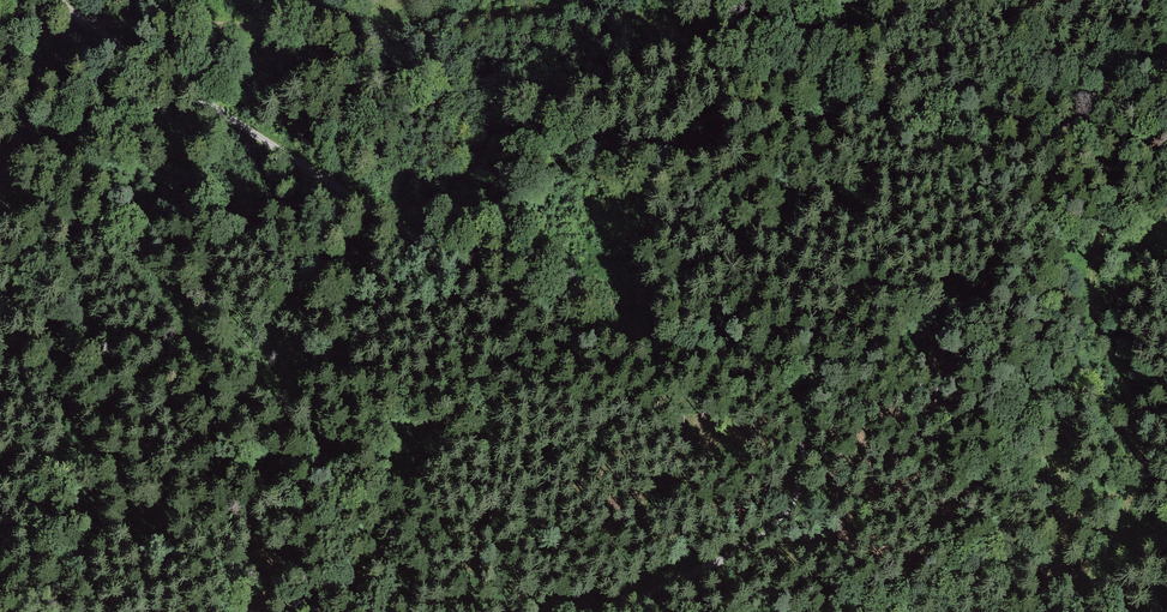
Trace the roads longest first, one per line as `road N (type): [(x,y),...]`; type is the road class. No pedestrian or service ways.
road 1 (track): [(1039,611),(1122,542),(1140,493),(1144,435),(1104,175),(1054,147),(786,91),(659,31),(80,11)]
road 2 (track): [(69,0),(228,116),(544,318),(627,346),(746,363),(782,393),(793,467),(777,511),(725,551),(608,611)]
road 3 (track): [(0,221),(80,11)]

